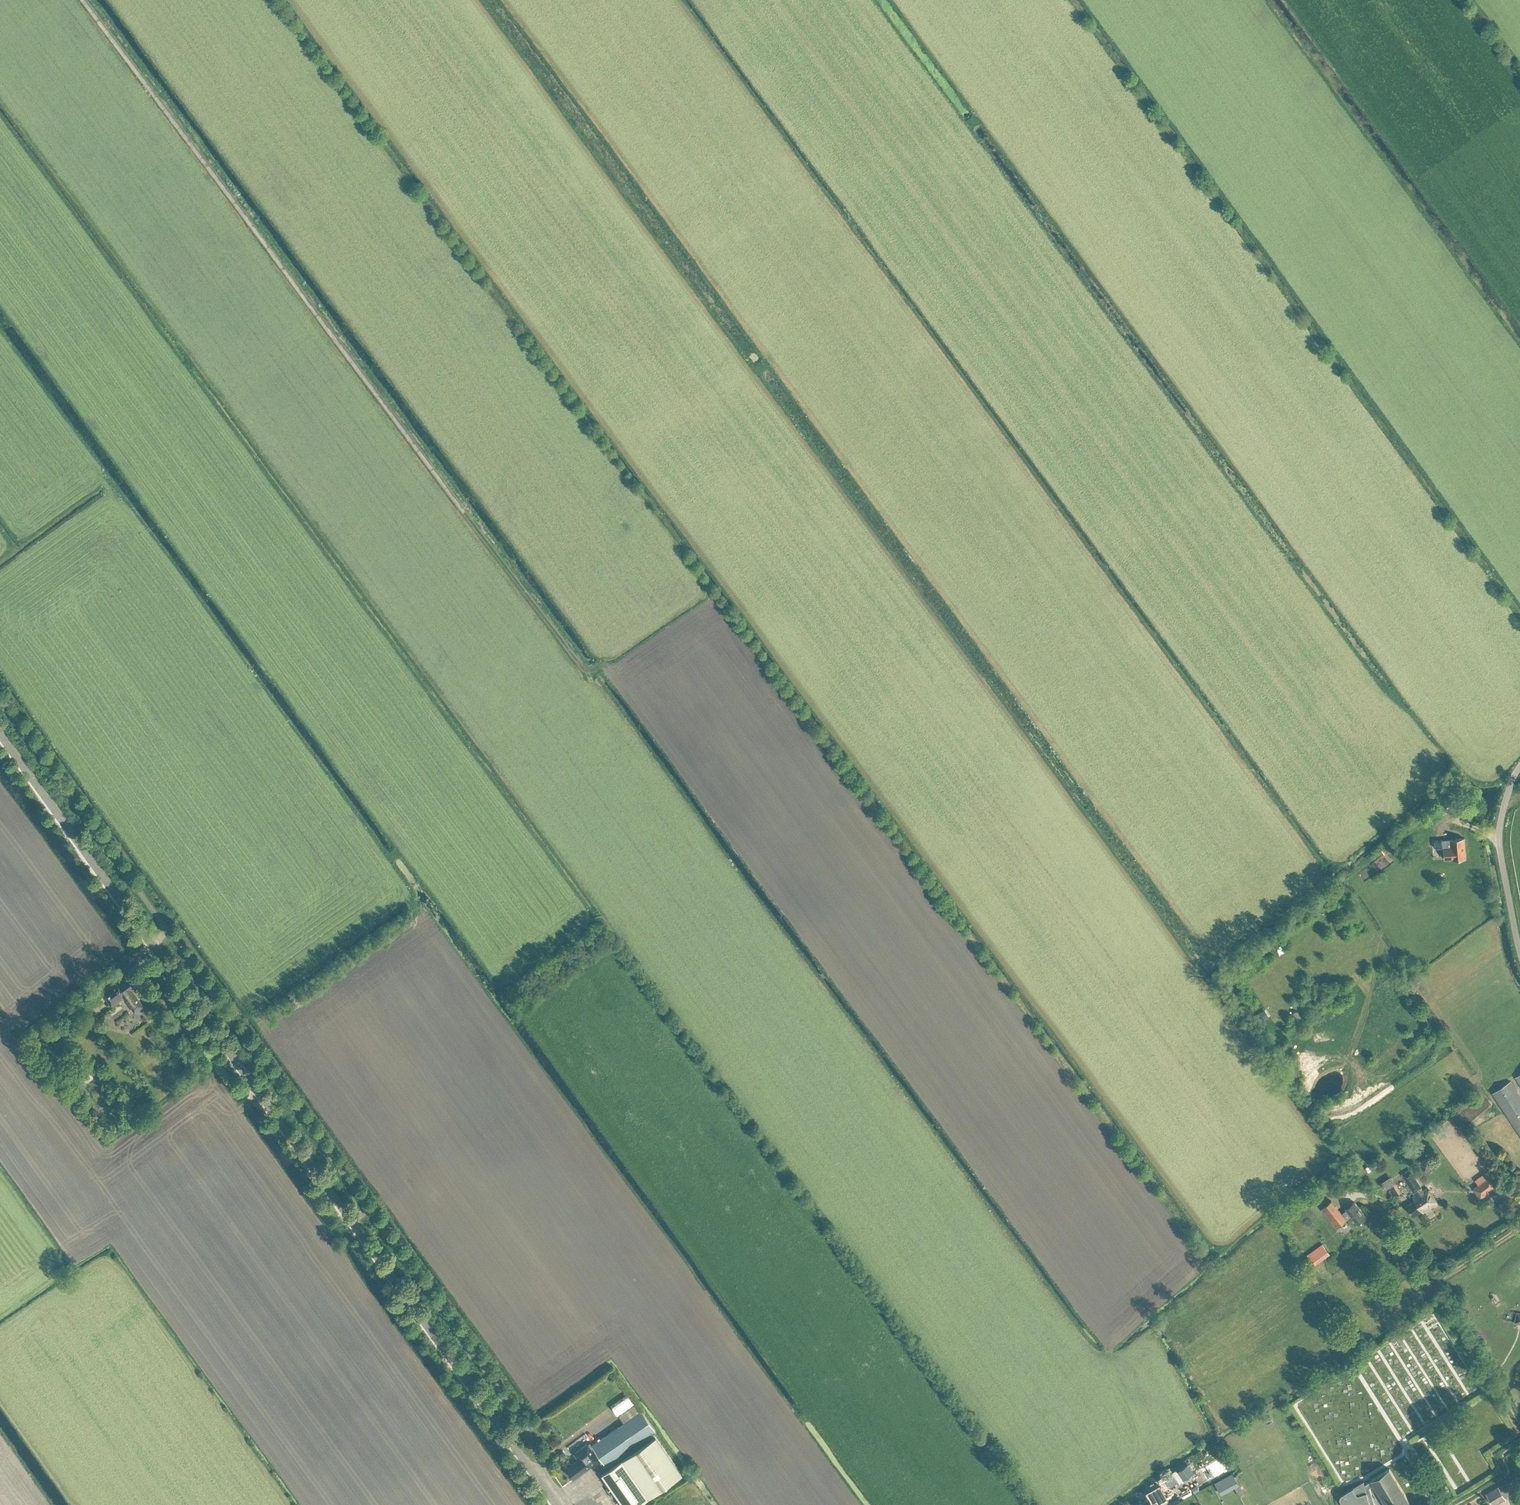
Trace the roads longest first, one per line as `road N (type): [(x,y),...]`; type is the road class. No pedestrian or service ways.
road 1 (tertiary): [(557,1504),(0,733)]
road 2 (unclassified): [(1519,952),(1499,829),(1519,766)]

